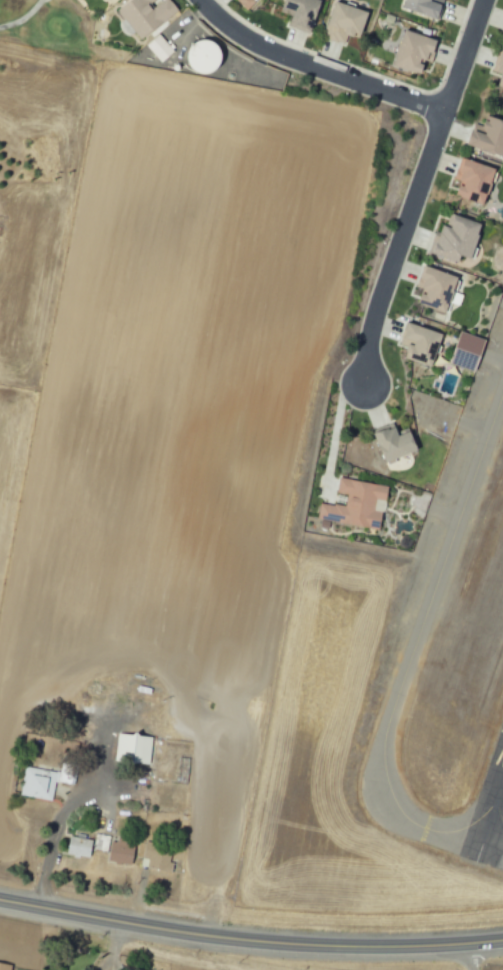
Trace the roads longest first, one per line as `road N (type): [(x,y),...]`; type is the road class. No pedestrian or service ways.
road 1 (primary): [(0,900),(262,942),(370,948),(502,941)]
road 2 (residential): [(487,0),(375,328),(369,387)]
road 3 (residential): [(196,0),(247,46),(445,121)]

